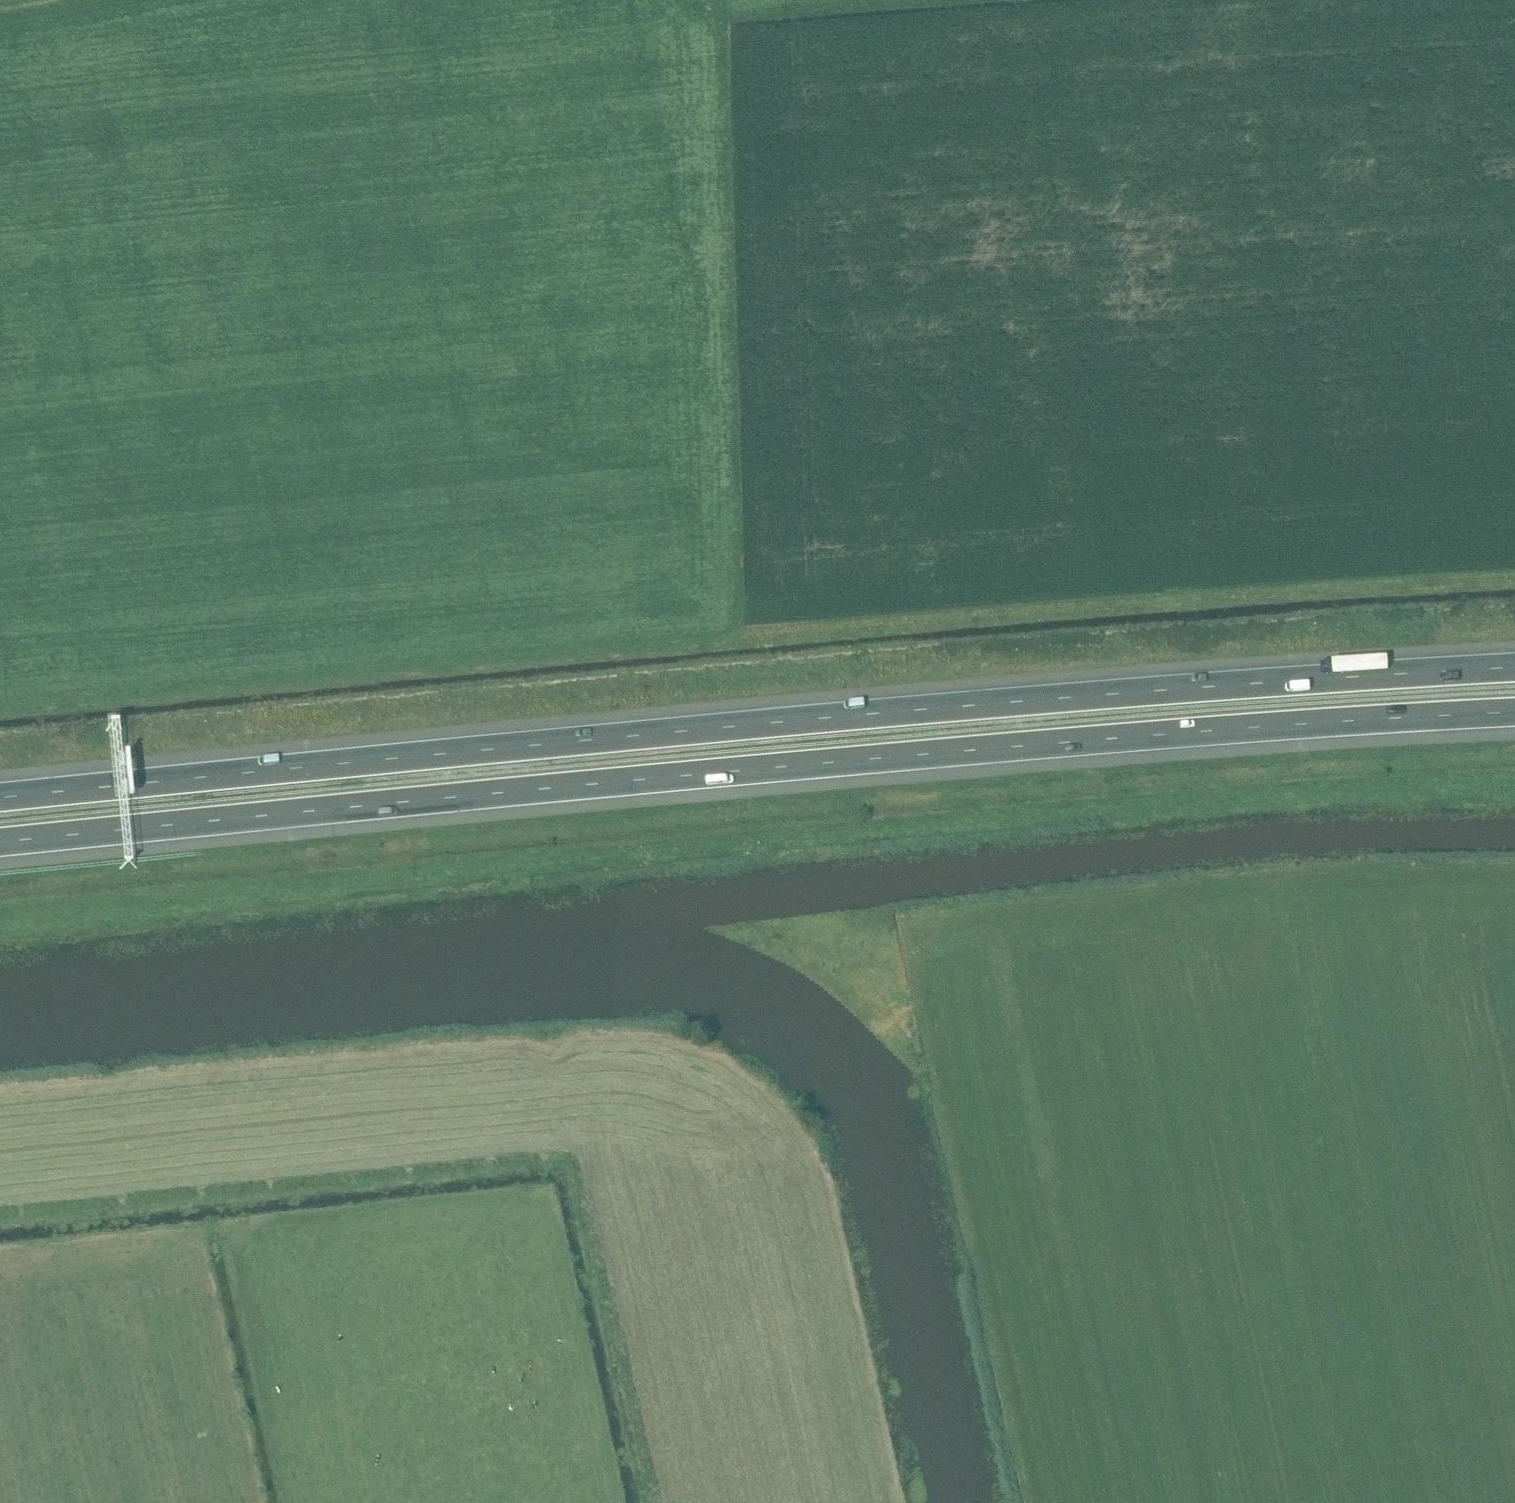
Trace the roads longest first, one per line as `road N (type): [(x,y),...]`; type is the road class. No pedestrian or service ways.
road 1 (motorway): [(1514,666),(1205,685),(0,797)]
road 2 (motorway): [(0,841),(767,768),(1514,711)]

